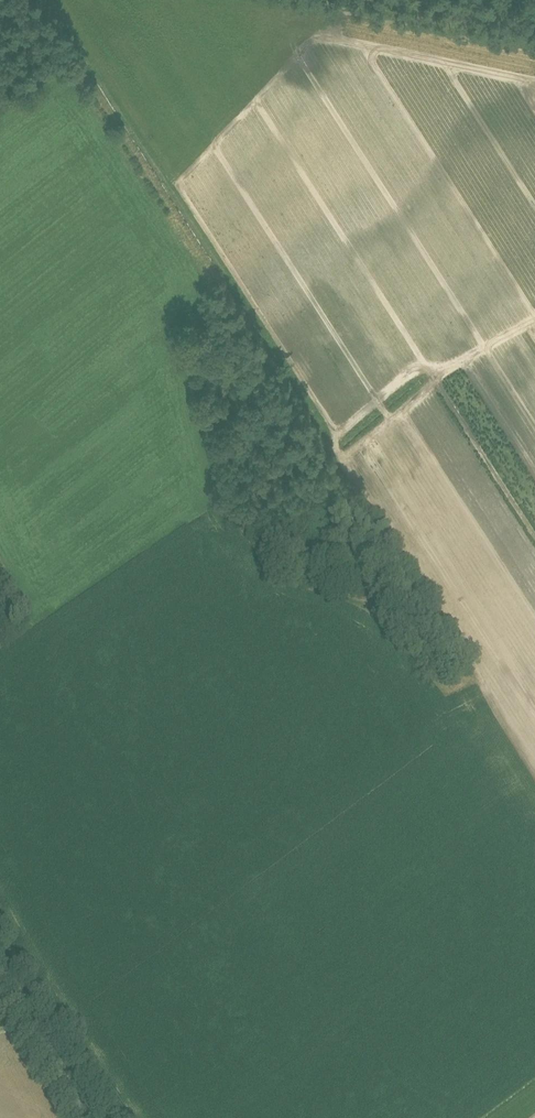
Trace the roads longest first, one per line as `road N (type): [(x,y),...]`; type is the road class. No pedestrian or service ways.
road 1 (residential): [(84,1117),(0,972)]

